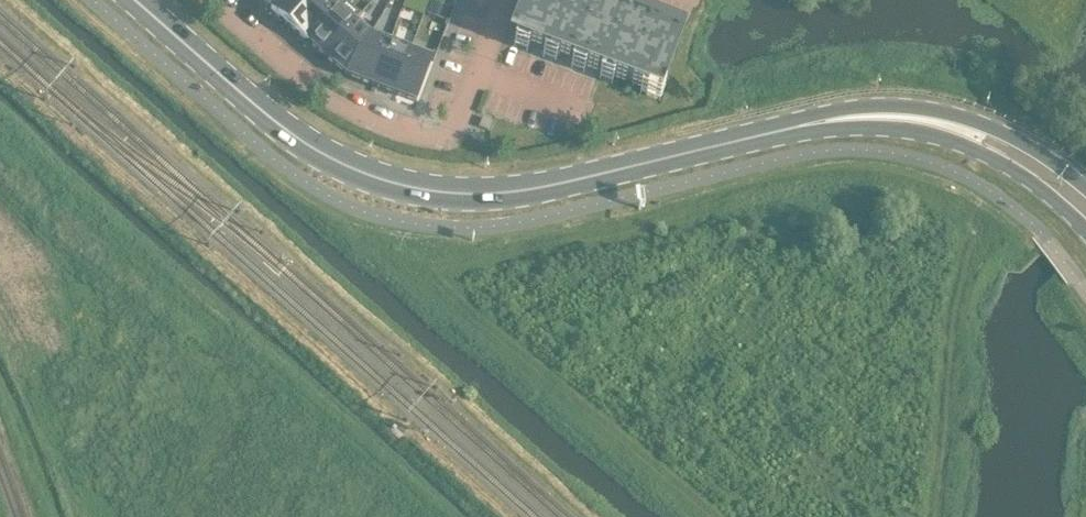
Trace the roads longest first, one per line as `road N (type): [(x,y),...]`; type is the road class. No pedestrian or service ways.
road 1 (primary): [(771,129),(536,185),(470,190),(406,182),(313,145),(139,0)]
road 2 (residential): [(215,0),(329,97),(429,135),(452,125),(500,0)]
road 3 (primary): [(771,129),(876,126),(961,140),(1039,185),(1085,229)]
road 4 (primary): [(1085,191),(1024,141),(941,110),(869,104),(771,129)]

